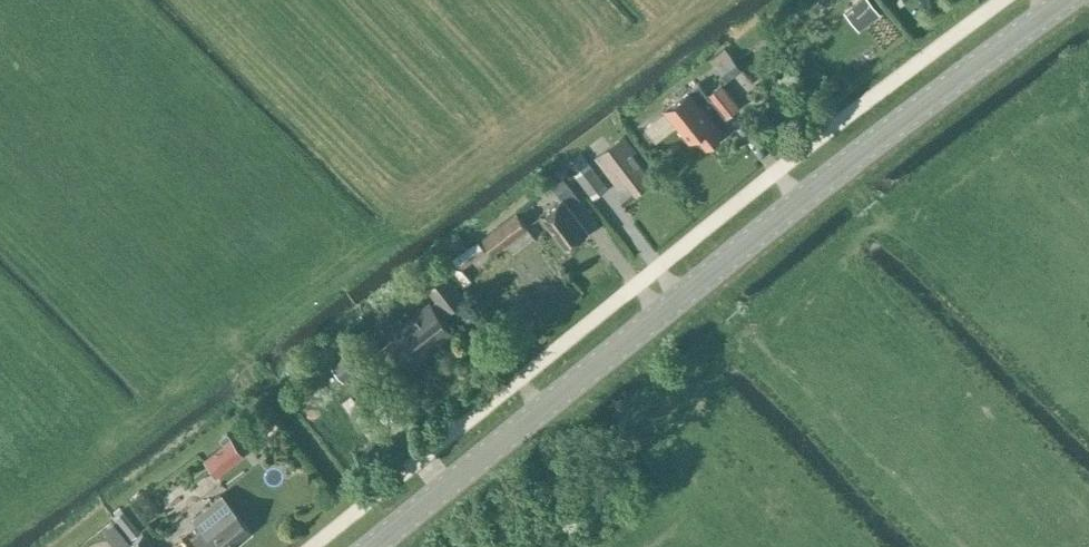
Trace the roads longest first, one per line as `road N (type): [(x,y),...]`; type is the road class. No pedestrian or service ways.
road 1 (secondary): [(371,546),(865,148),(1065,0)]

